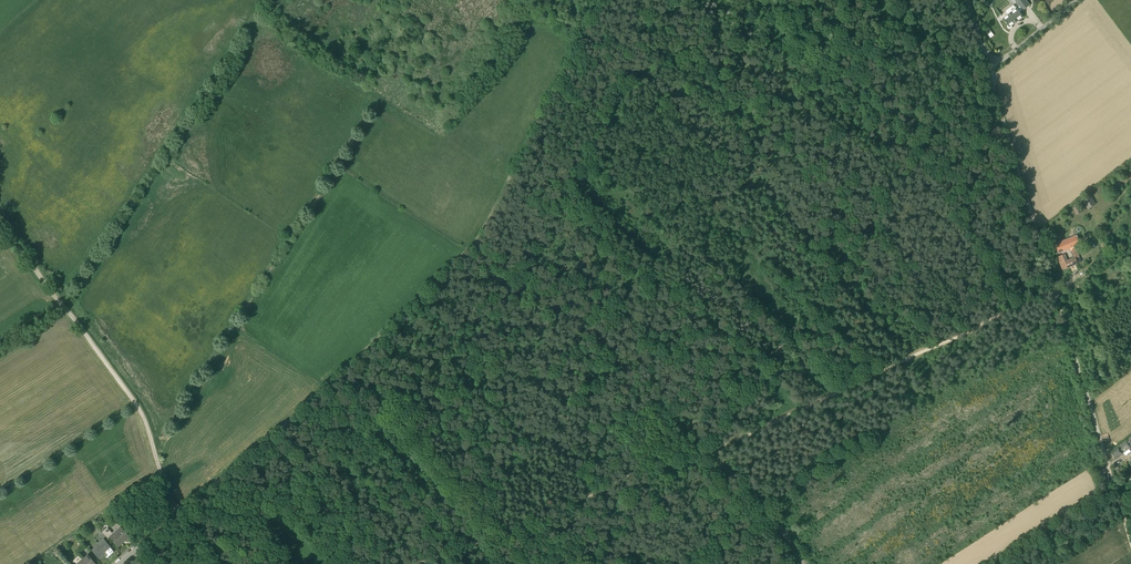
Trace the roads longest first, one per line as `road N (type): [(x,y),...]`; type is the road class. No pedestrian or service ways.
road 1 (track): [(416,563),(571,494),(714,449),(1056,287)]
road 2 (track): [(591,330),(936,0)]
road 3 (unclassified): [(1120,496),(993,79),(1000,61)]
road 4 (track): [(62,305),(269,0)]
road 5 (track): [(0,222),(139,408),(176,519)]
road 6 (track): [(714,449),(591,330),(475,245)]
road 7 (track): [(707,451),(802,563)]

